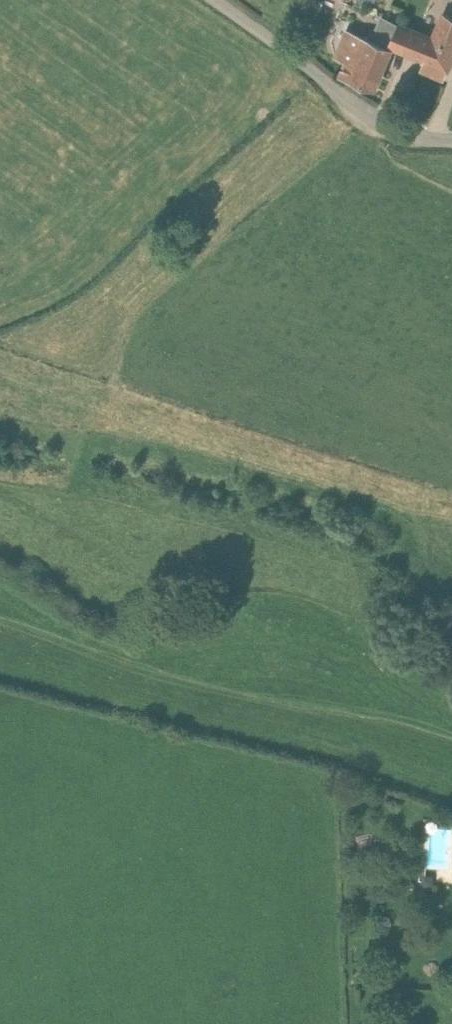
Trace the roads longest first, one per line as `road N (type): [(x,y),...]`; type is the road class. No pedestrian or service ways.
road 1 (unclassified): [(451,140),(392,127),(214,0)]

